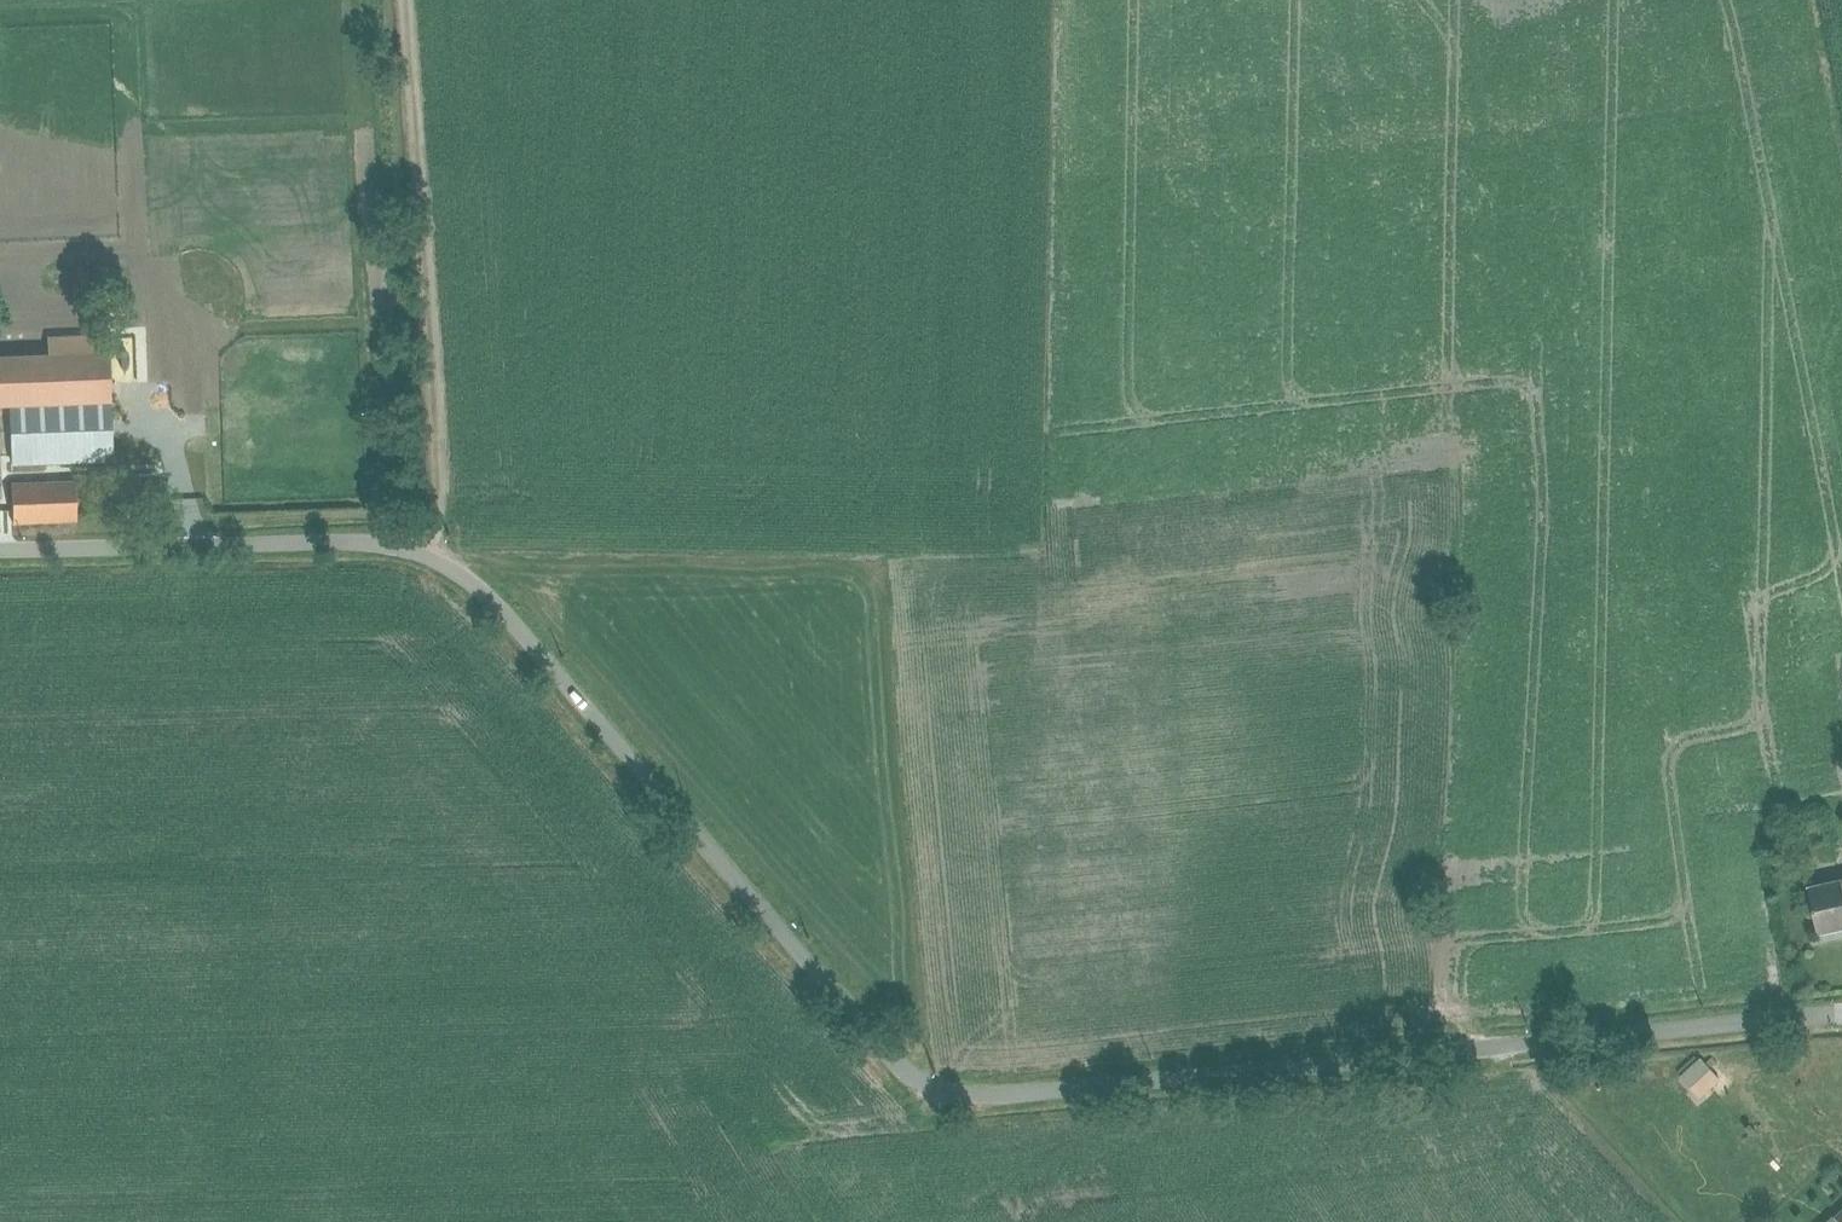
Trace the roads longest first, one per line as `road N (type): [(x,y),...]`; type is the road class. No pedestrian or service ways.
road 1 (residential): [(1841,1014),(978,1104),(909,1078),(480,587),(439,555)]
road 2 (track): [(406,0),(439,555)]
road 3 (unclassified): [(439,555),(0,556)]

